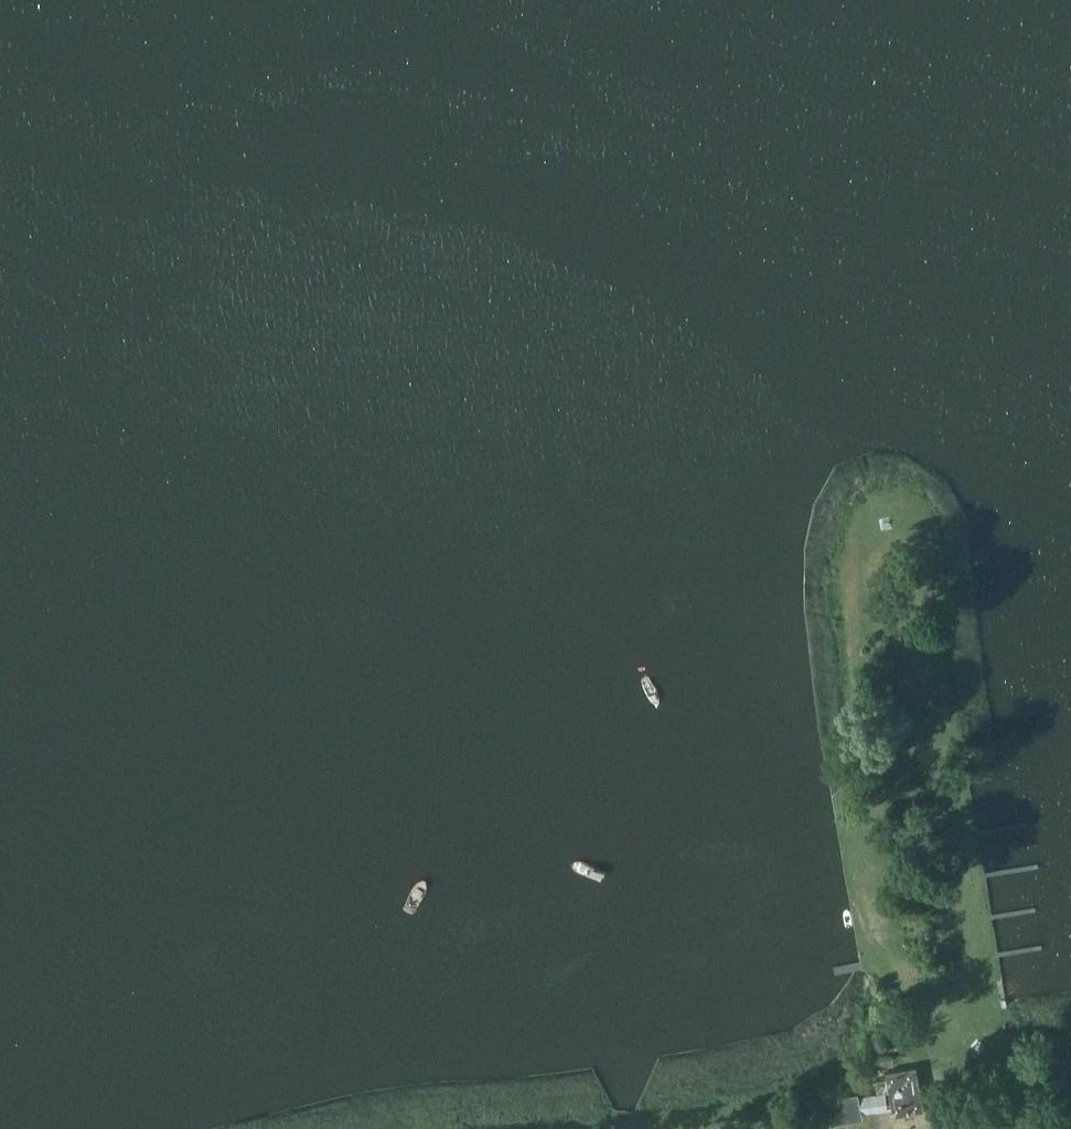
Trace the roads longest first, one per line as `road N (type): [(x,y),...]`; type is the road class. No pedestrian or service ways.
road 1 (track): [(1070,1063),(1028,1072),(961,1128)]

